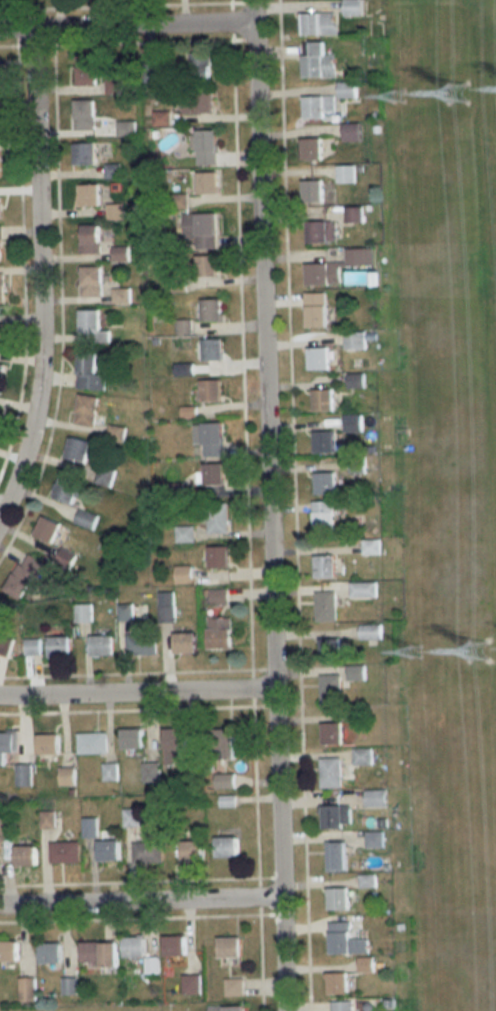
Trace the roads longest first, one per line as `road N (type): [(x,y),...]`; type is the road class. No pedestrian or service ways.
road 1 (residential): [(284,1010),(253,0)]
road 2 (residential): [(0,518),(28,445),(39,368),(28,29)]
road 3 (residential): [(0,907),(282,900)]
road 4 (residential): [(0,697),(275,691)]
road 5 (residential): [(0,29),(252,24)]

